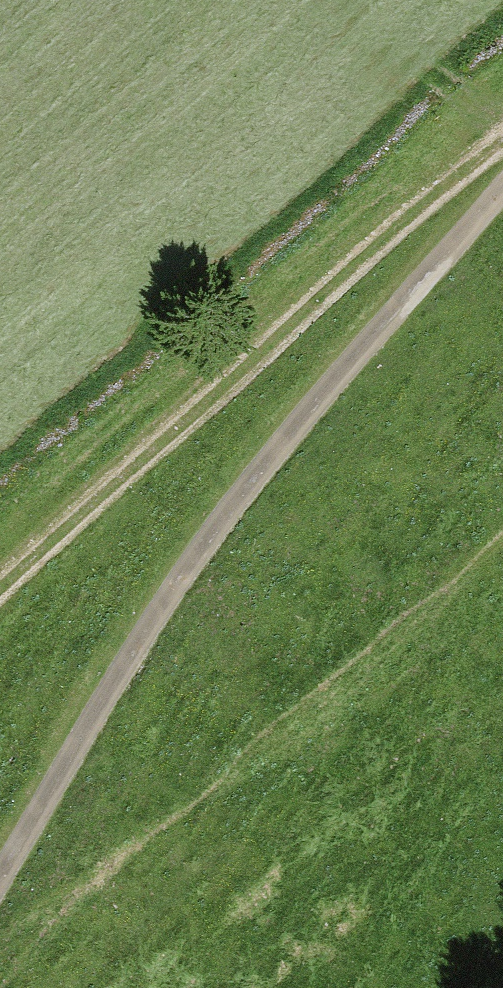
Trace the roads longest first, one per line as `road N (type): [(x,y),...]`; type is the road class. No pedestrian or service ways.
road 1 (unclassified): [(0,895),(54,782),(170,585),(319,391),(502,191)]
road 2 (track): [(0,590),(329,281),(502,143)]

